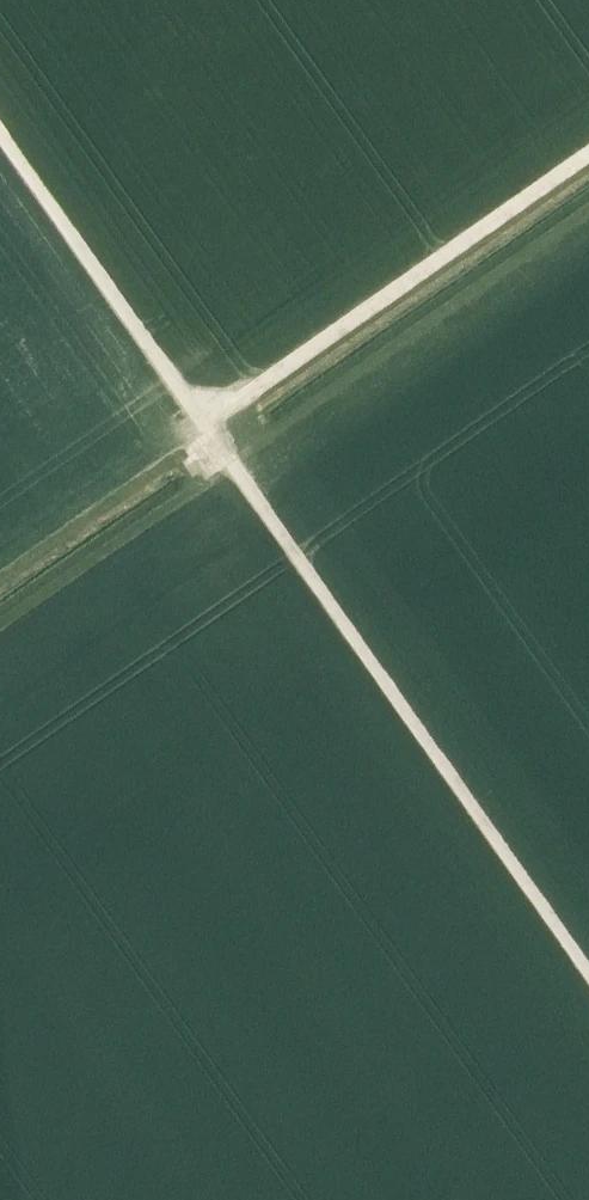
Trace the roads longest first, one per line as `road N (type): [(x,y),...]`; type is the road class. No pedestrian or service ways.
road 1 (track): [(588,969),(0,133)]
road 2 (track): [(202,420),(588,150)]

